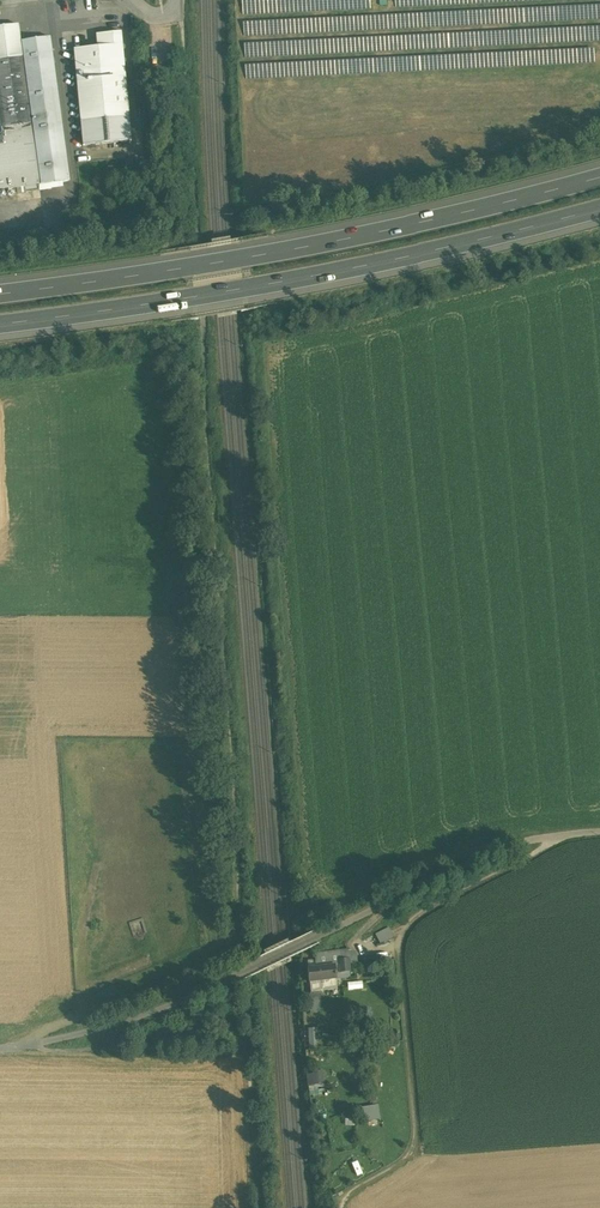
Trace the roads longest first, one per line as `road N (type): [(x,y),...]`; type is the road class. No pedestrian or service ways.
road 1 (track): [(262,345),(300,858),(311,901),(330,904),(458,850),(503,842),(507,848)]
road 2 (motorway): [(599,188),(377,242),(0,297)]
road 3 (motorway): [(0,327),(446,256),(599,218)]
road 4 (track): [(558,836),(406,924),(398,951),(417,1129),(402,1164),(347,1195),(343,1207)]
road 5 (track): [(83,1014),(93,882)]

